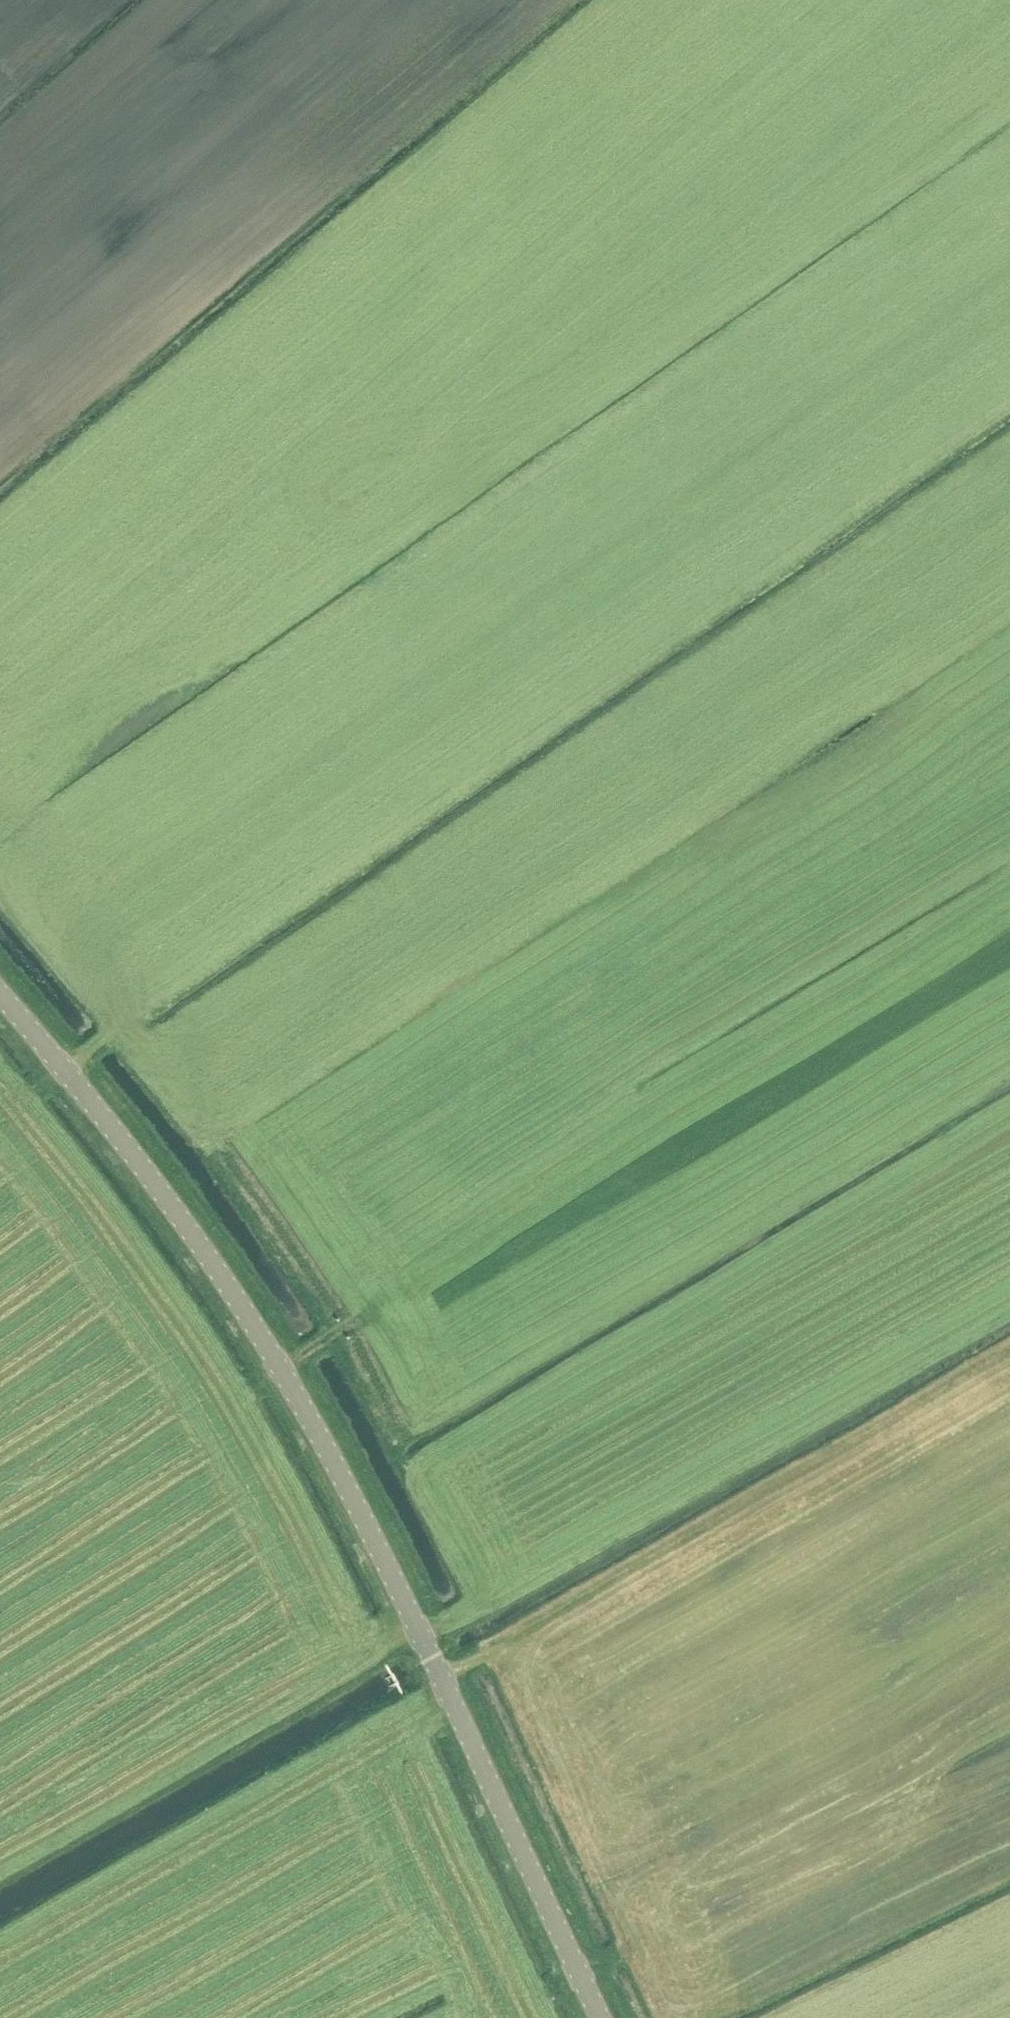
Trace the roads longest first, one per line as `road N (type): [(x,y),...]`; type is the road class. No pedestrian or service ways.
road 1 (tertiary): [(602,2017),(325,1441),(111,1123),(0,993)]

